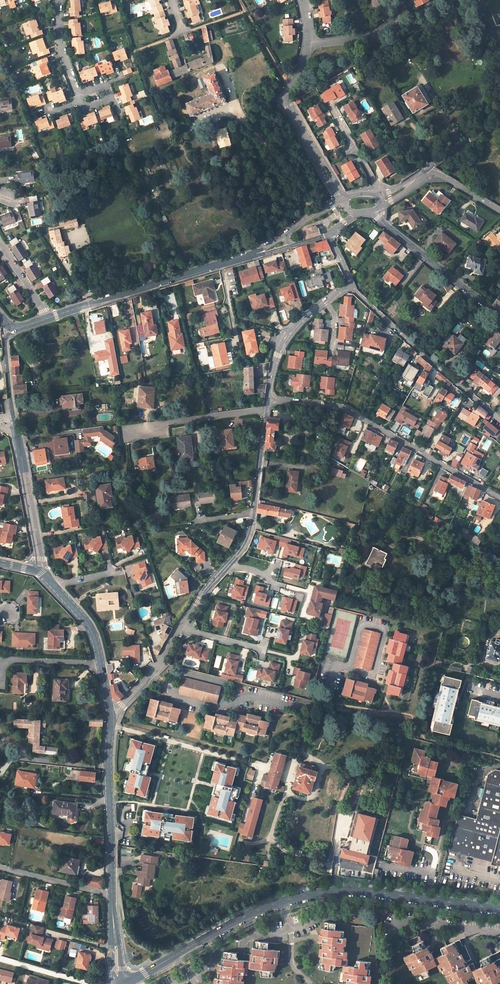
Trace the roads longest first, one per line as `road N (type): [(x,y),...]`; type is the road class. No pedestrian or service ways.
road 1 (primary): [(125,983),(245,917),(315,894),(374,892),(499,909)]
road 2 (residential): [(499,498),(342,407),(268,400)]
road 3 (residential): [(348,667),(334,668),(325,699),(293,707),(248,696),(217,707),(176,696),(152,672)]
road 4 (residential): [(351,283),(499,421)]
road 5 (unclassified): [(112,895),(110,711)]
road 6 (unclassified): [(46,319),(221,264)]
road 7 (residential): [(499,316),(375,210)]
road 8 (residential): [(266,410),(125,427)]
road 9 (unclassified): [(178,628),(243,547),(254,513)]
road 10 (unclassified): [(40,571),(18,439)]
road 11 (residential): [(316,153),(287,104),(308,42)]
road 12 (unclassified): [(326,302),(285,338),(268,400)]

